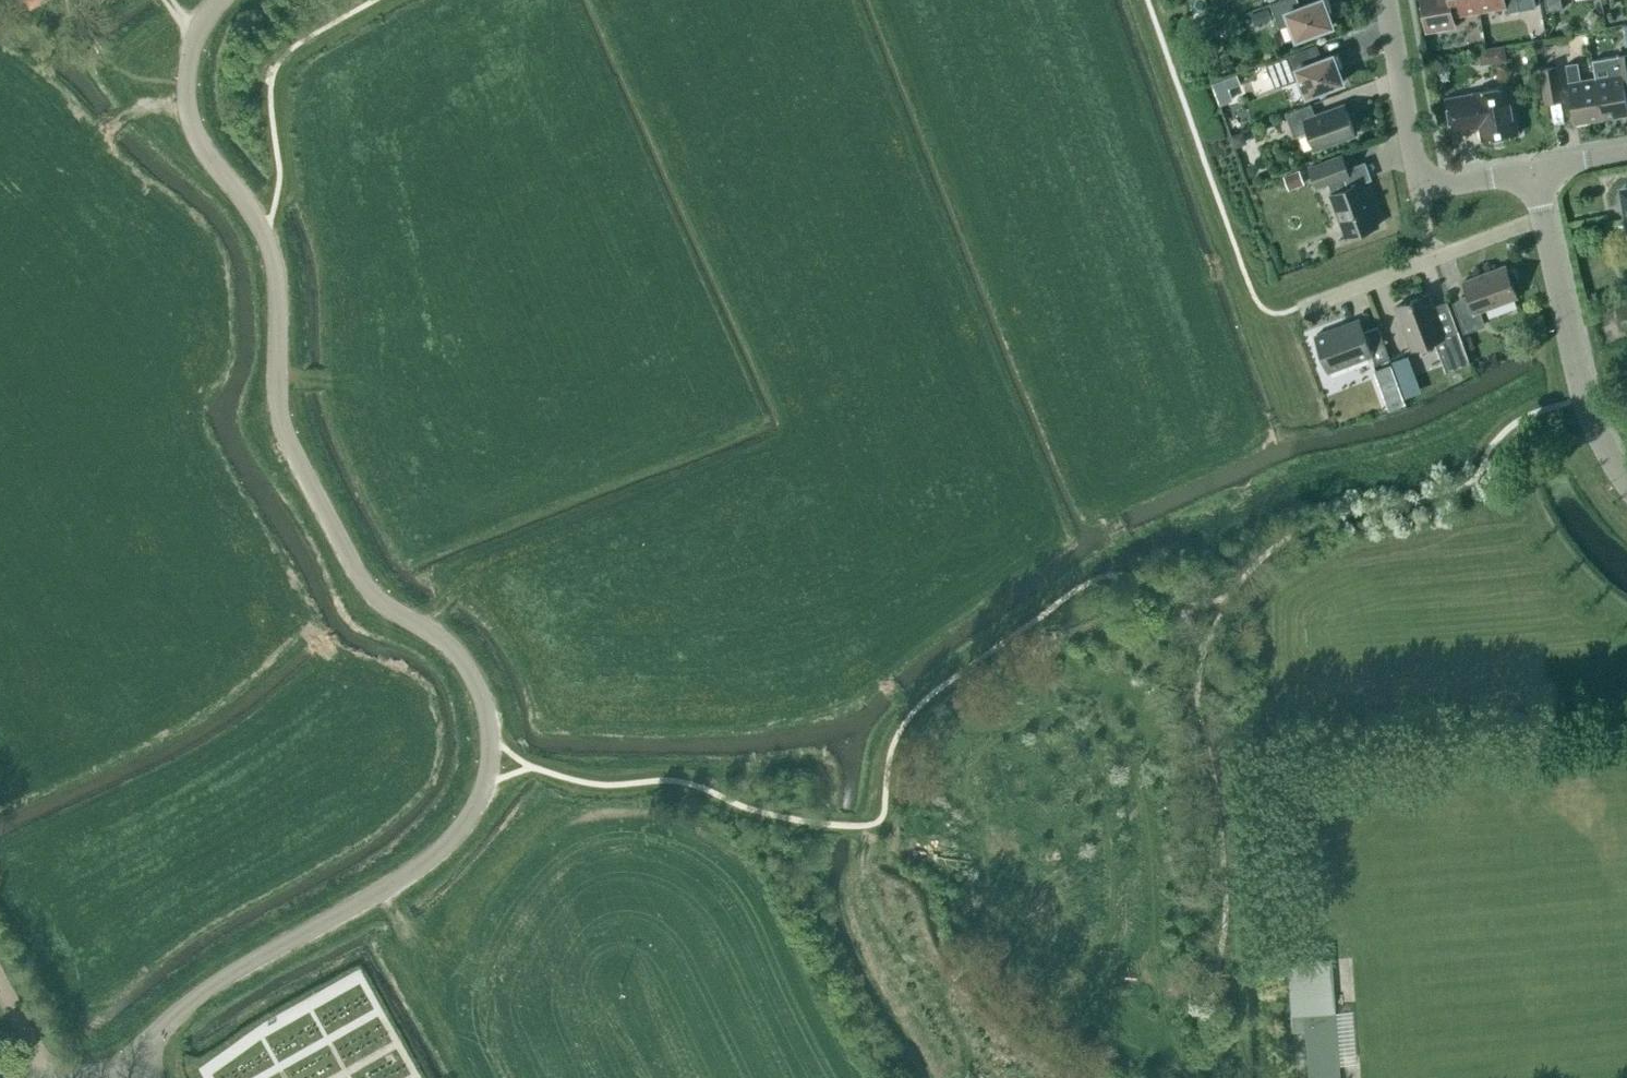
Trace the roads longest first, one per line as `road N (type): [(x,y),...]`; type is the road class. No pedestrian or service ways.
road 1 (unclassified): [(137,1067),(165,1026),(204,992),(433,857),(476,805),(491,755),(483,694),(466,663),(359,574),(284,426),(274,255),(248,202),(203,148),(190,113),(192,48),(222,0)]
road 2 (unclassified): [(1626,481),(1584,395),(1543,218)]
road 3 (residential): [(1301,307),(1543,218)]
road 4 (residential): [(1418,195),(1386,0)]

